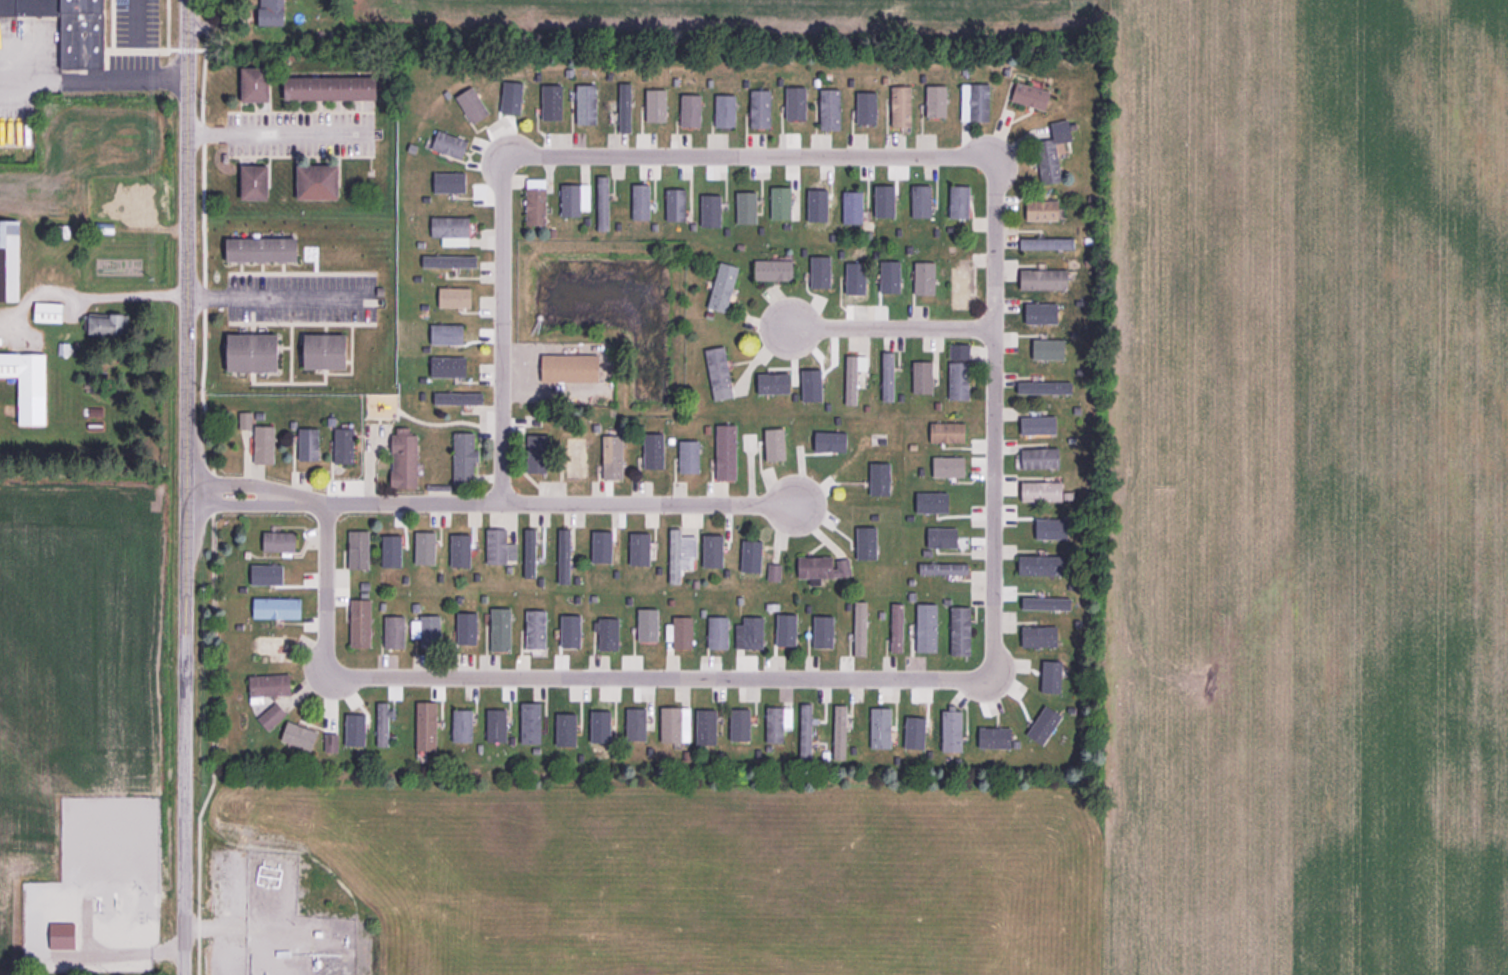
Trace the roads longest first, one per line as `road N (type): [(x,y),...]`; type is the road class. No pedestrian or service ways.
road 1 (residential): [(183,799),(187,0)]
road 2 (residential): [(332,669),(345,678),(971,682),(985,670)]
road 3 (residential): [(268,497),(327,504),(796,504)]
road 4 (residential): [(985,670),(992,653),(994,331),(993,181),(986,167)]
road 5 (residential): [(986,167),(973,159),(526,156),(512,163)]
road 6 (residential): [(512,163),(502,179),(500,504)]
road 7 (residential): [(994,331),(790,329)]
road 8 (residential): [(182,974),(183,799)]
road 9 (residential): [(327,504),(325,654),(332,669)]

